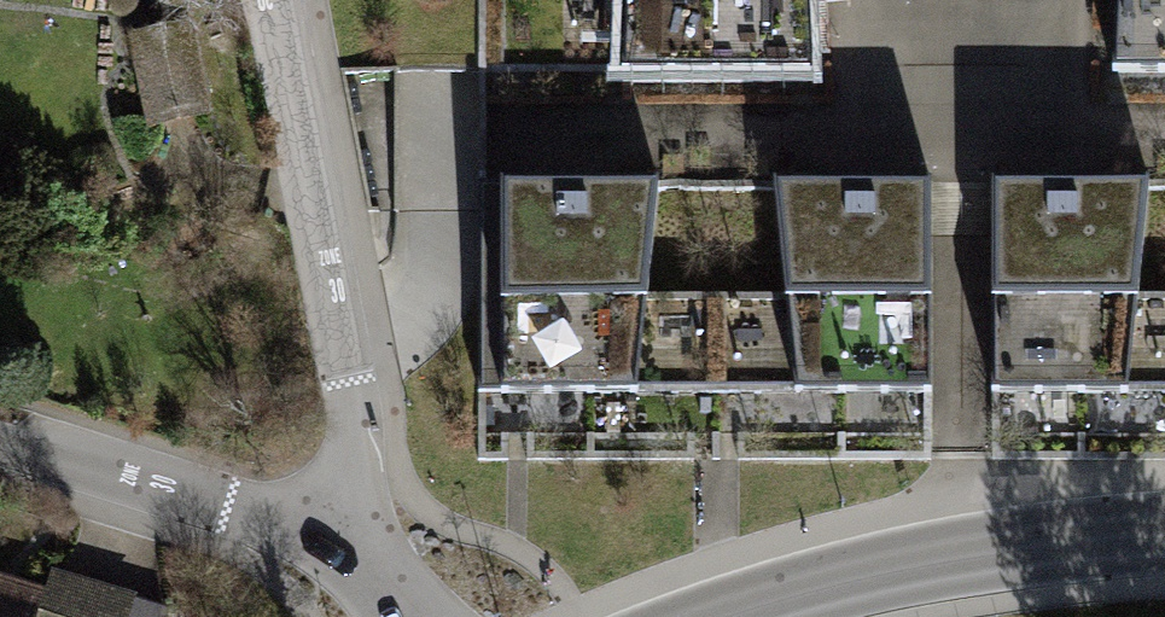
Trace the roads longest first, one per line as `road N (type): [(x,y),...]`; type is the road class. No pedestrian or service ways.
road 1 (residential): [(281,0),(355,384),(346,458),(352,543)]
road 2 (secondary): [(1164,532),(1042,538),(946,554),(728,616)]
road 3 (residential): [(0,435),(352,543)]

